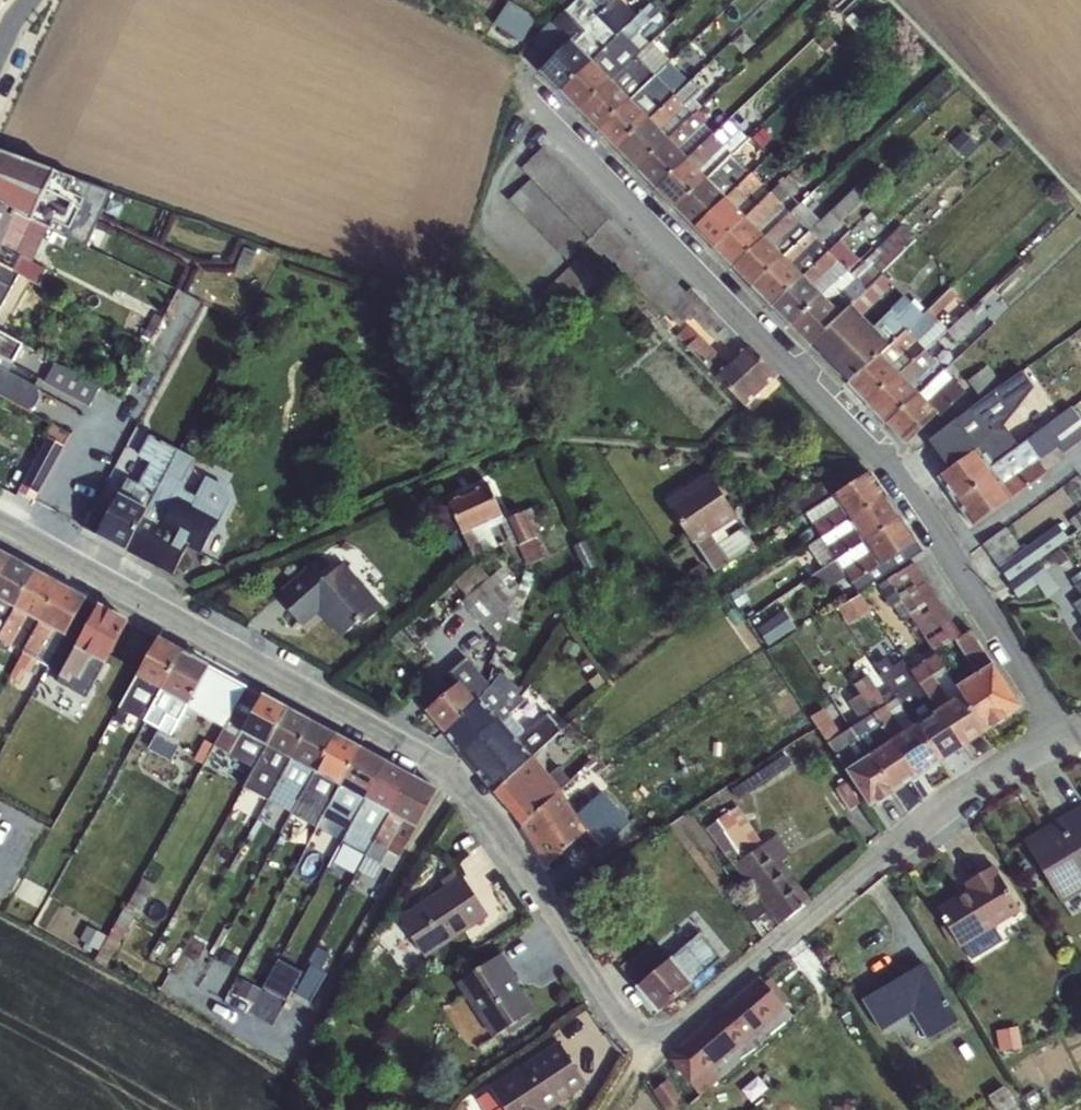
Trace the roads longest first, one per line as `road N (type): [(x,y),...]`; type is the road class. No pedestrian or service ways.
road 1 (residential): [(1051,735),(645,1048),(442,767),(0,523)]
road 2 (residential): [(526,123),(850,424),(1051,735)]

